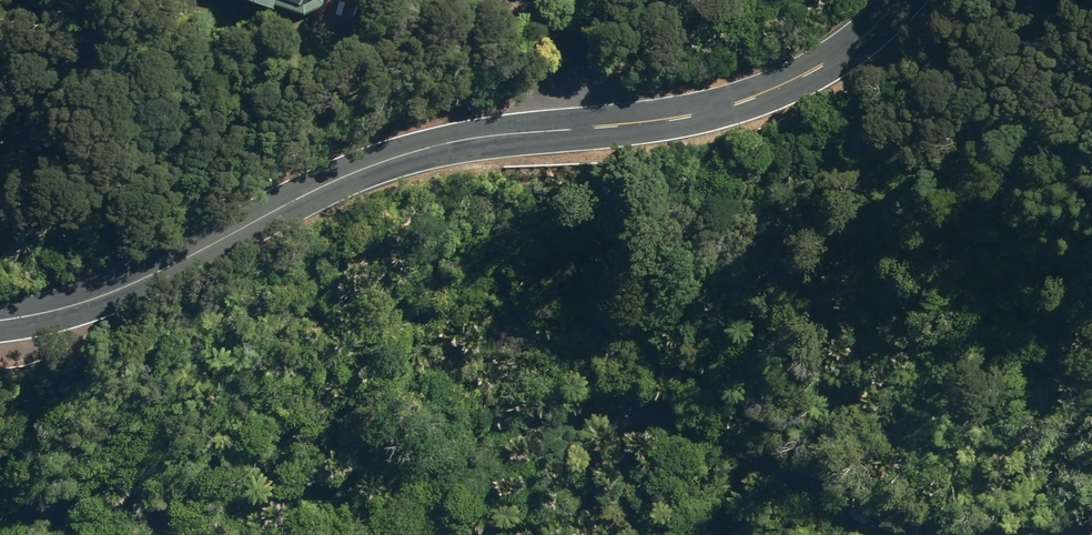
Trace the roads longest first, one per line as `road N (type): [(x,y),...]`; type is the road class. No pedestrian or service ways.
road 1 (track): [(108,534),(364,484),(648,411),(749,434),(828,499),(891,521),(1091,504)]
road 2 (tertiary): [(906,0),(896,18),(805,79),(698,118),(550,130),(390,161),(118,292),(0,320)]

